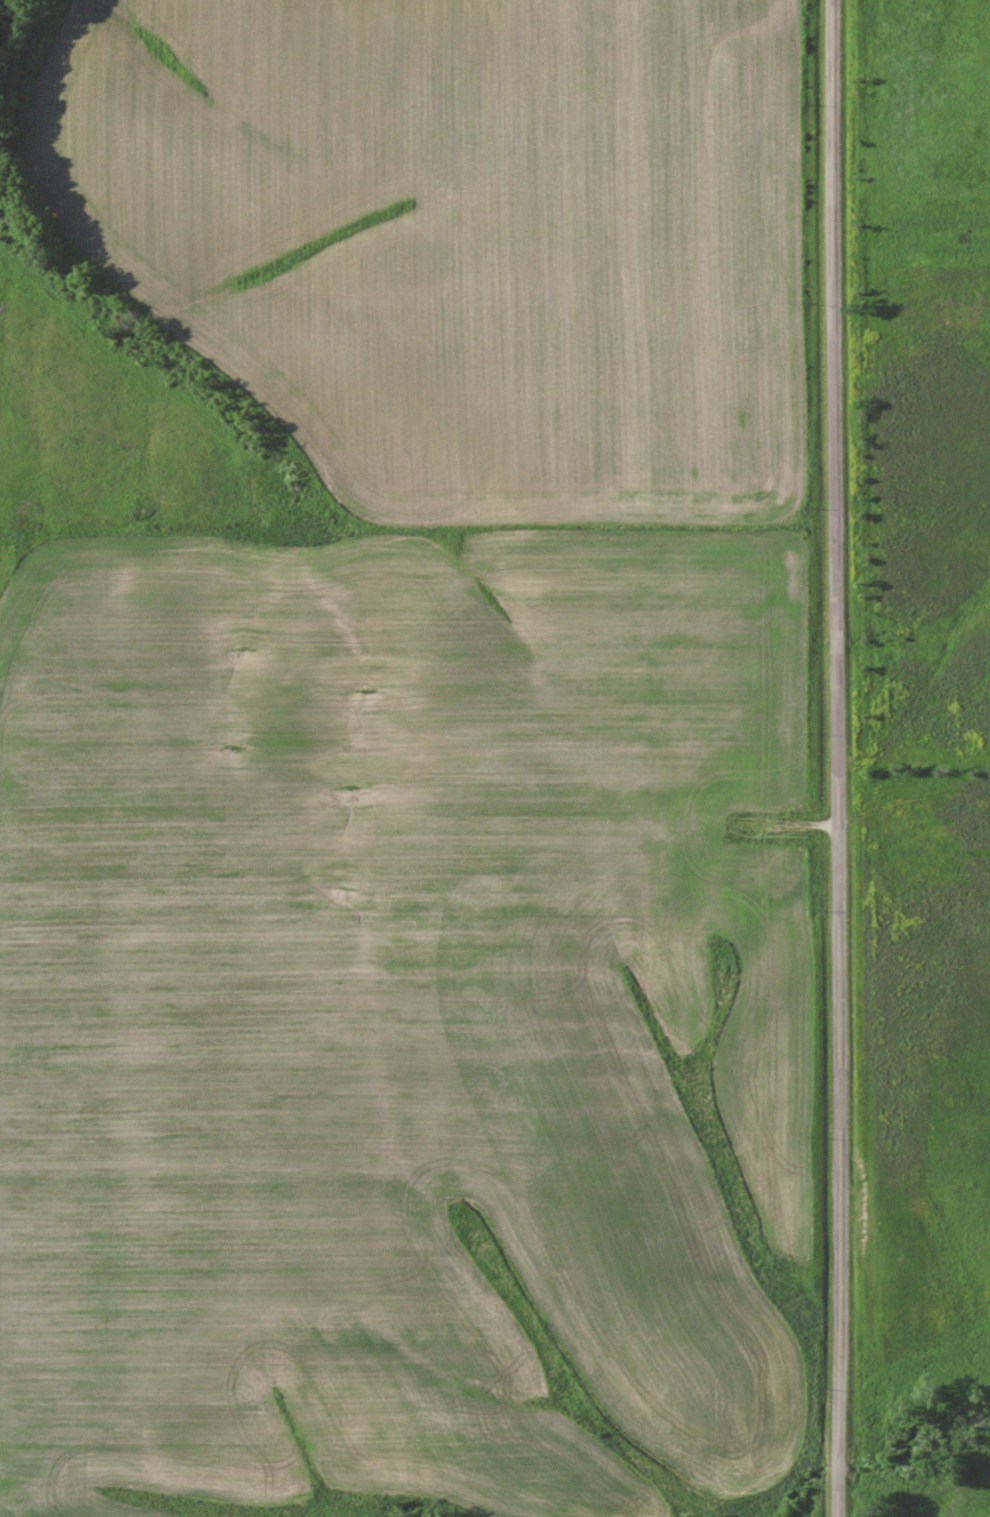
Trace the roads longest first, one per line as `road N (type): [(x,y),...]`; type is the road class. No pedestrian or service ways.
road 1 (residential): [(839,1516),(834,0)]

